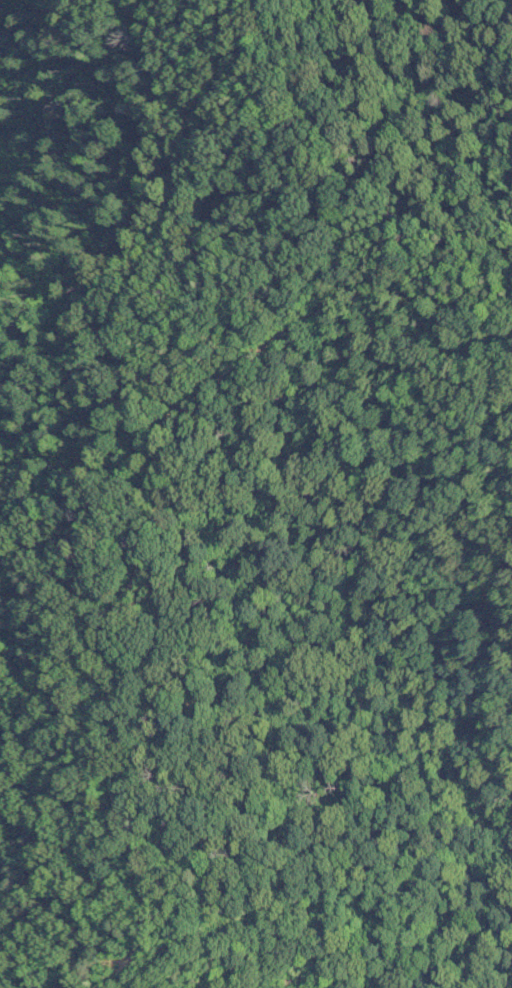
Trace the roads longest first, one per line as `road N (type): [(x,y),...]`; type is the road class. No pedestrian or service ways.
road 1 (track): [(108,0),(171,89),(171,159),(106,256),(106,316),(155,359),(192,365),(305,310),(511,311)]

